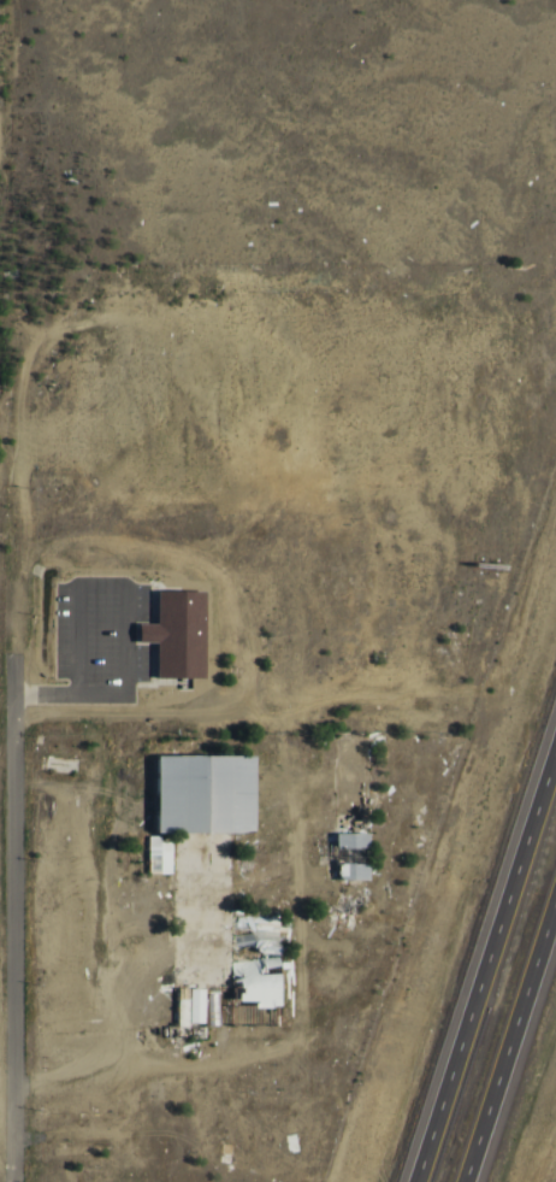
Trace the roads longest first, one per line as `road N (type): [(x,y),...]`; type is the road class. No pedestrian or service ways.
road 1 (residential): [(11,651),(9,1181)]
road 2 (motorway): [(555,738),(414,1181)]
road 3 (motorway): [(461,1181),(555,892)]

